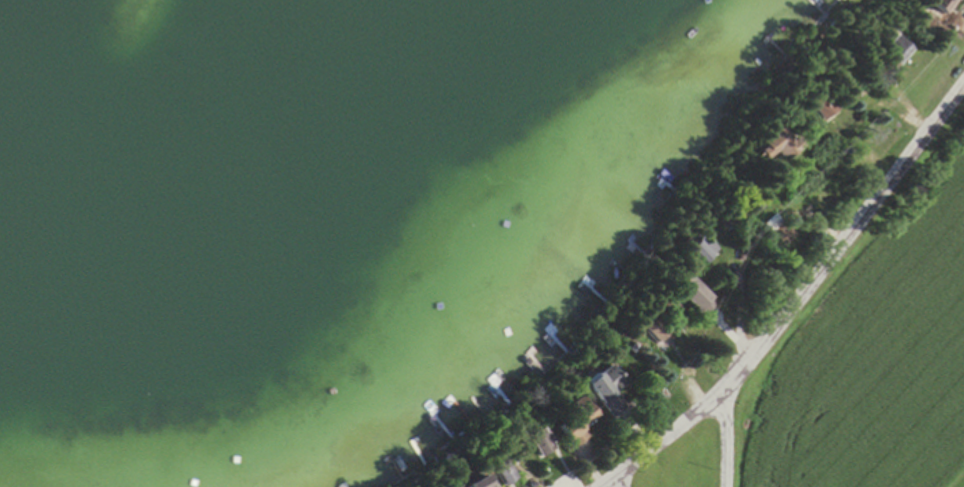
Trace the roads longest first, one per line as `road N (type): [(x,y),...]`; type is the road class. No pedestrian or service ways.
road 1 (residential): [(601,486),(728,385),(963,86)]

